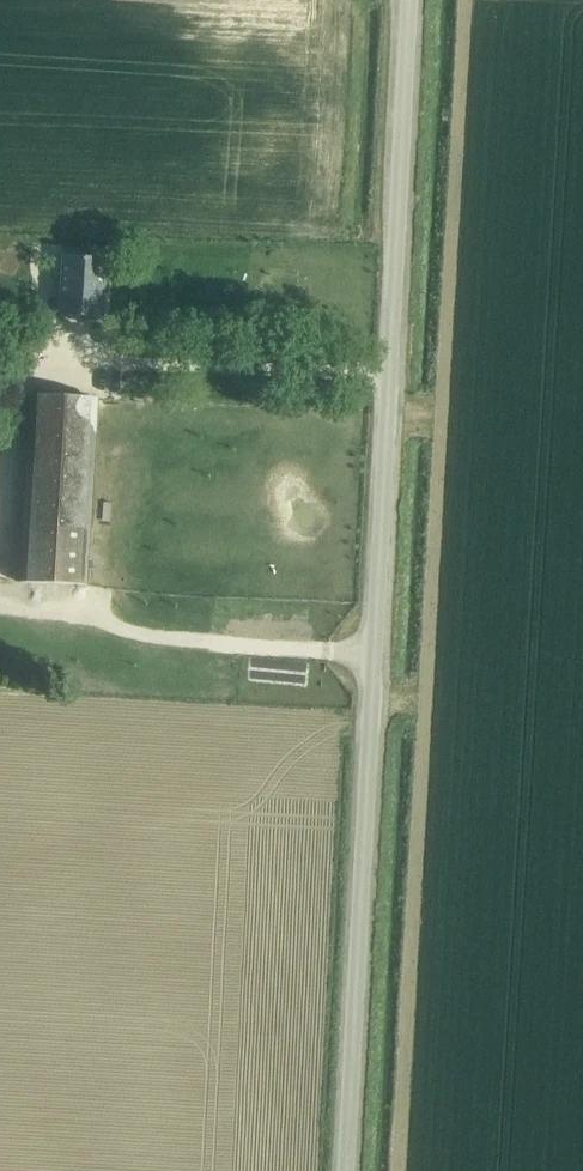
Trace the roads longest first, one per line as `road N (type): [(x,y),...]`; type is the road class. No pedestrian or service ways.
road 1 (unclassified): [(344,1170),(407,0)]

